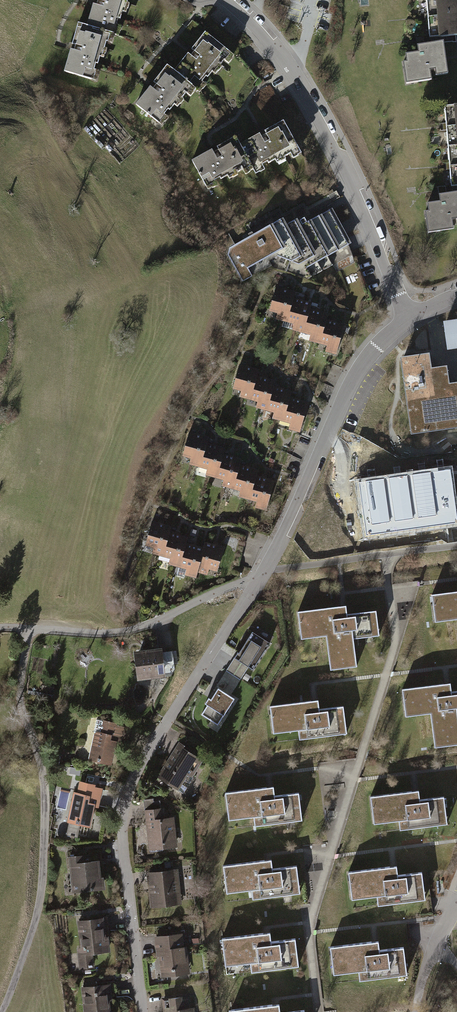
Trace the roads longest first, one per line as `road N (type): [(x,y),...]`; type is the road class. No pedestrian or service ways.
road 1 (residential): [(143,1011),(123,838),(131,789),(265,571)]
road 2 (unclassified): [(29,629),(19,692),(45,792),(43,875),(2,1011)]
road 3 (residential): [(223,0),(256,27),(305,93),(409,319)]
road 4 (residential): [(265,571),(356,371),(409,319)]
road 5 (unclassified): [(29,629),(133,629),(265,571)]

